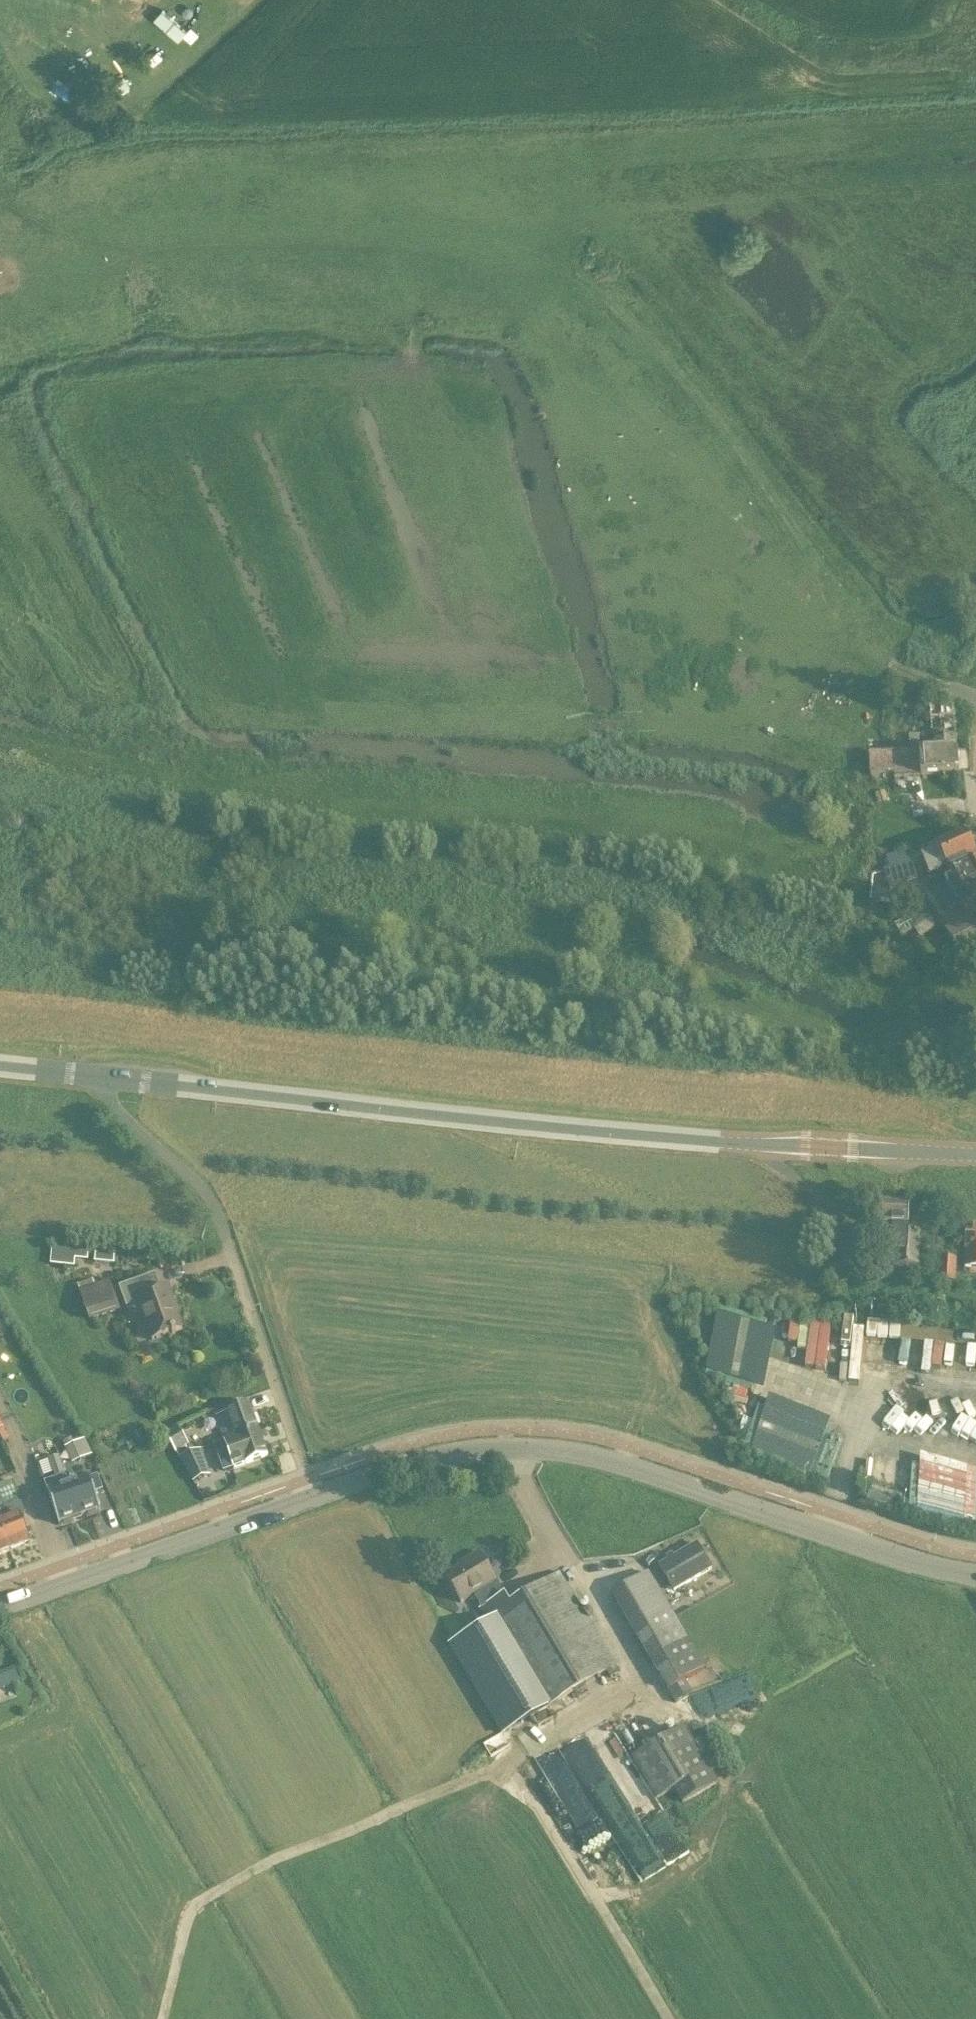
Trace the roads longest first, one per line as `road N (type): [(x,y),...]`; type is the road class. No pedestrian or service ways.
road 1 (tertiary): [(975,1156),(508,1125),(0,1066)]
road 2 (unclassified): [(317,1500),(457,1454),(574,1453),(975,1575)]
road 3 (unclassified): [(0,1611),(317,1500)]
road 4 (residential): [(317,1500),(229,1243)]

